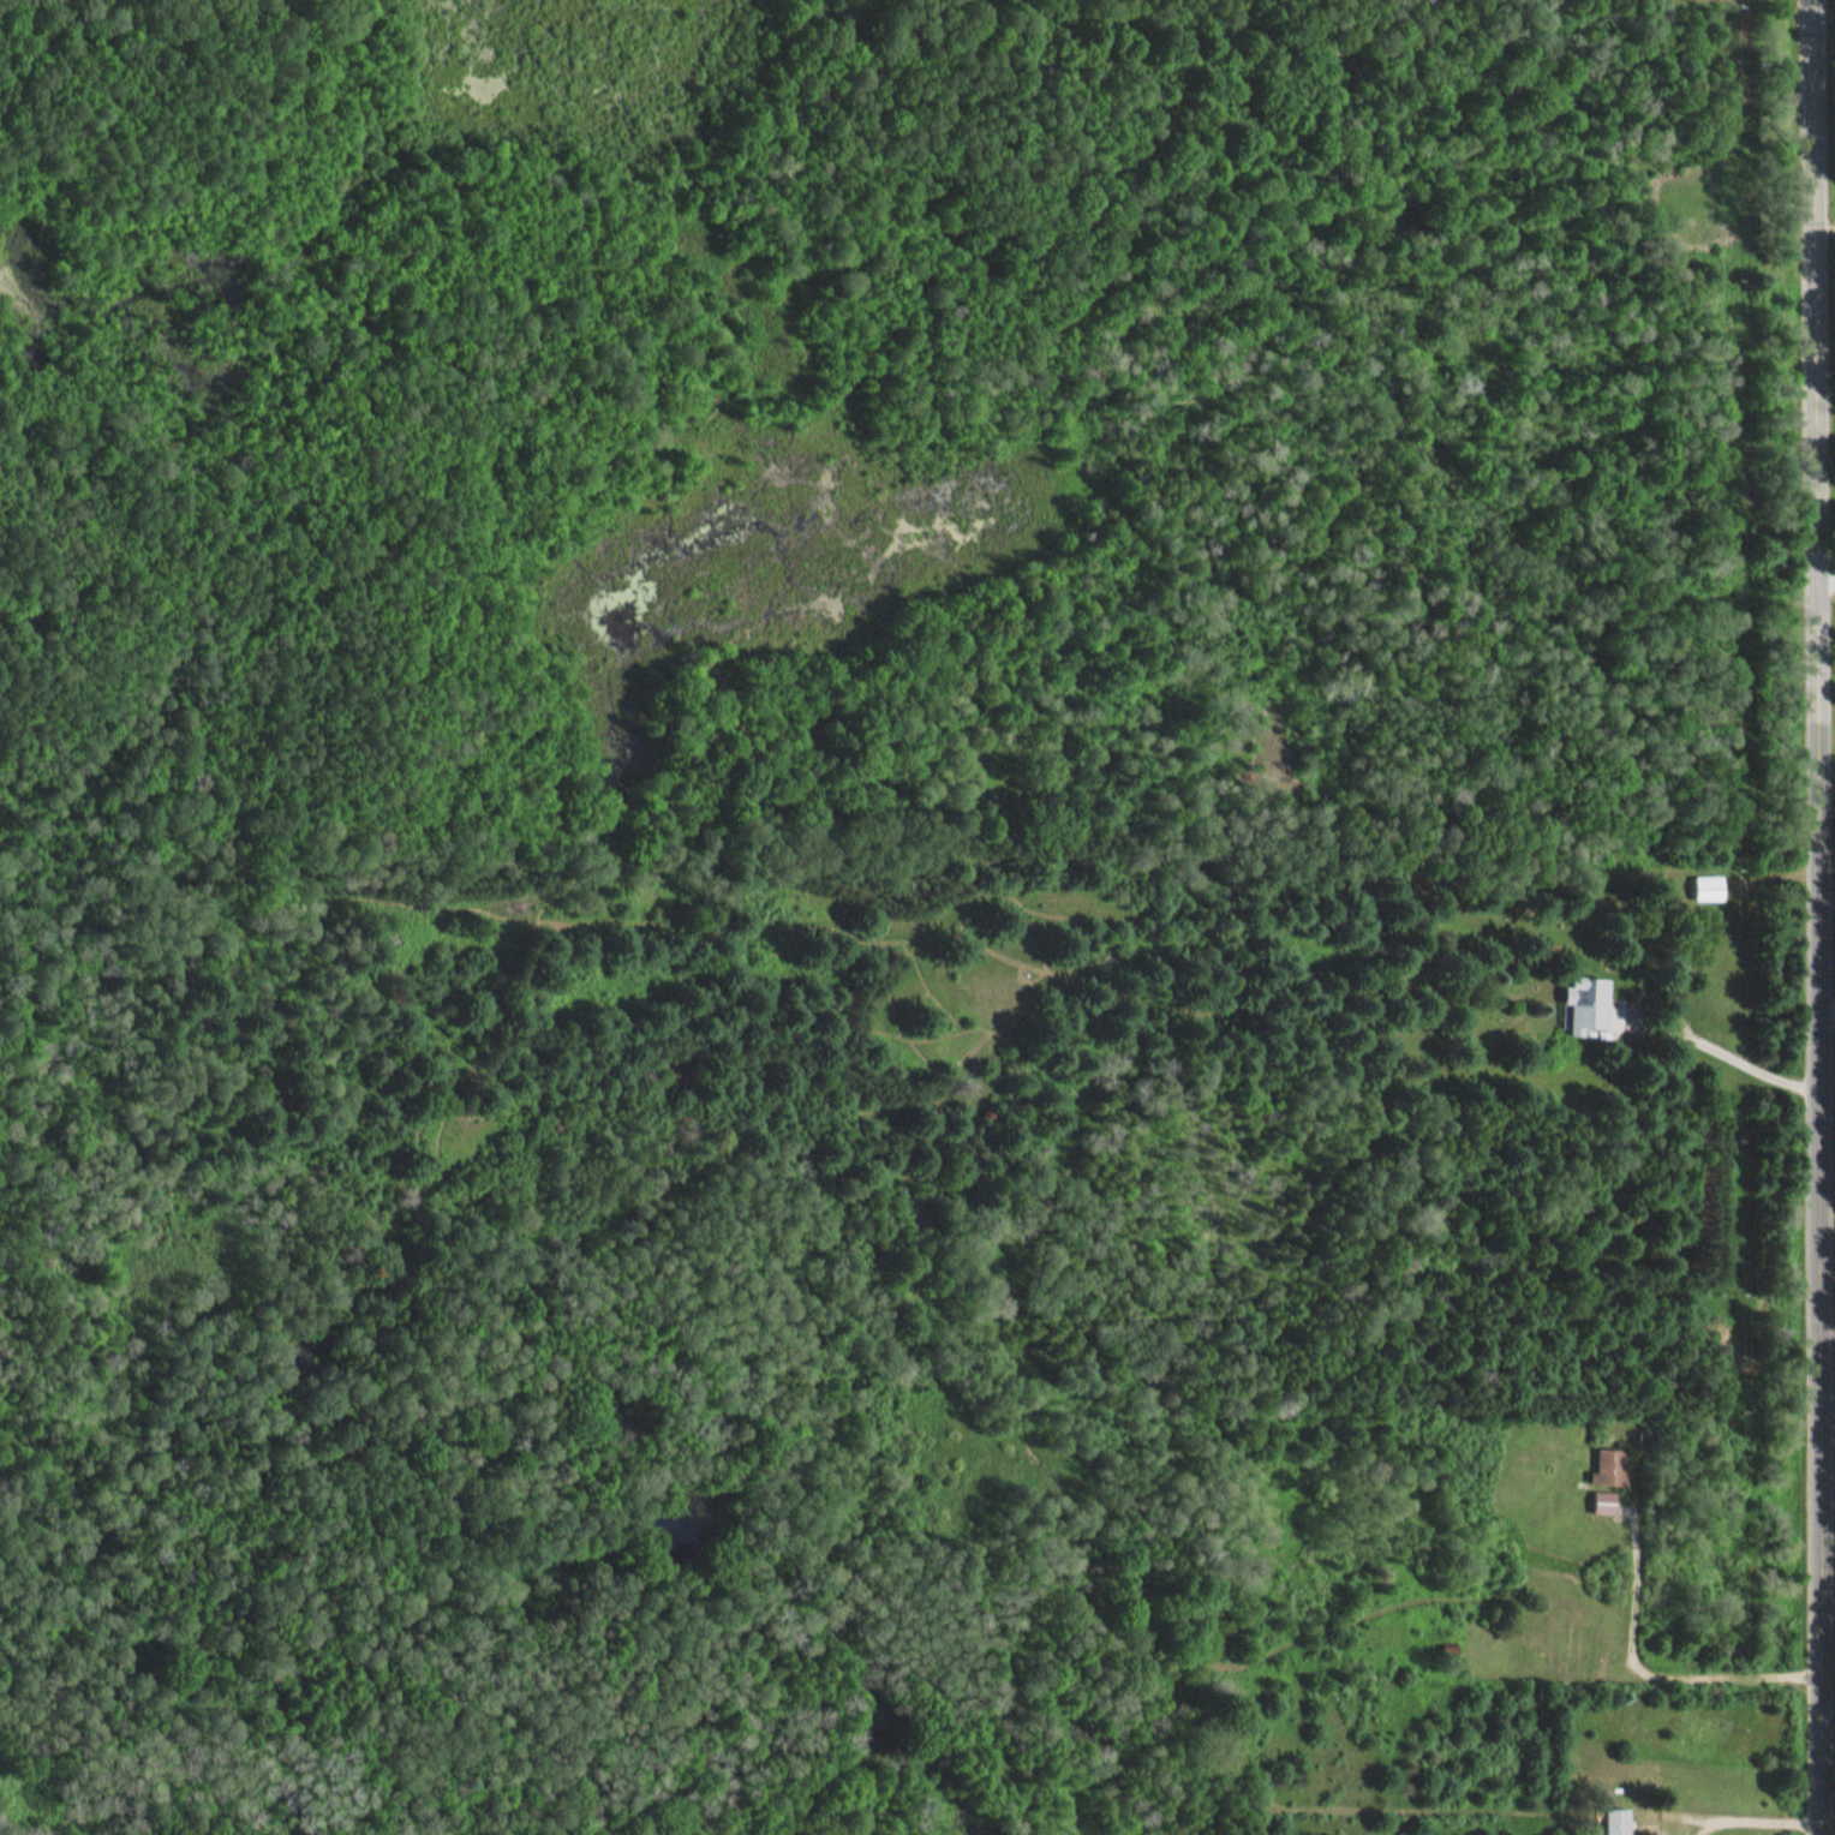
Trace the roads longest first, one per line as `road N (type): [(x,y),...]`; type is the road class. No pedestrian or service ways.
road 1 (tertiary): [(1820,1834),(1814,0)]

